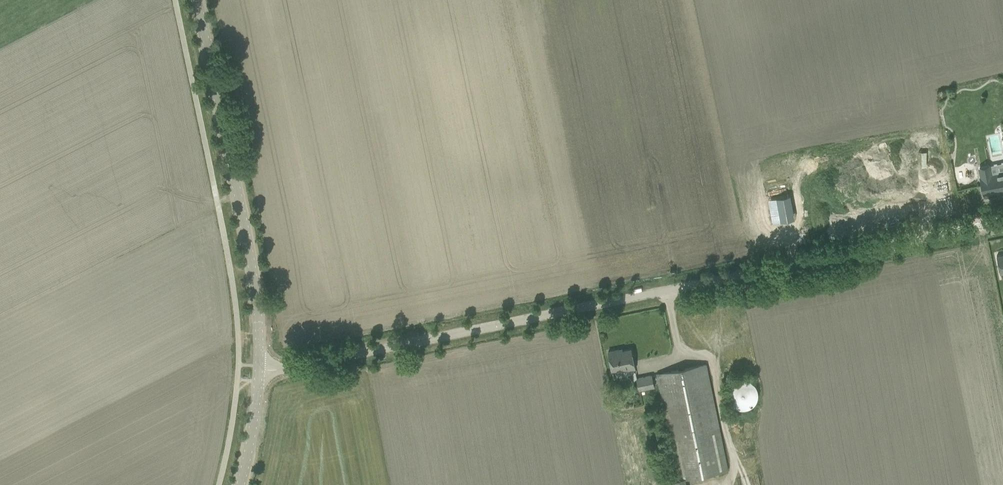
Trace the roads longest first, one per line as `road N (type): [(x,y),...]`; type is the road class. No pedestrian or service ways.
road 1 (unclassified): [(257,372),(1002,222)]
road 2 (tertiary): [(257,372),(251,267),(196,0)]

